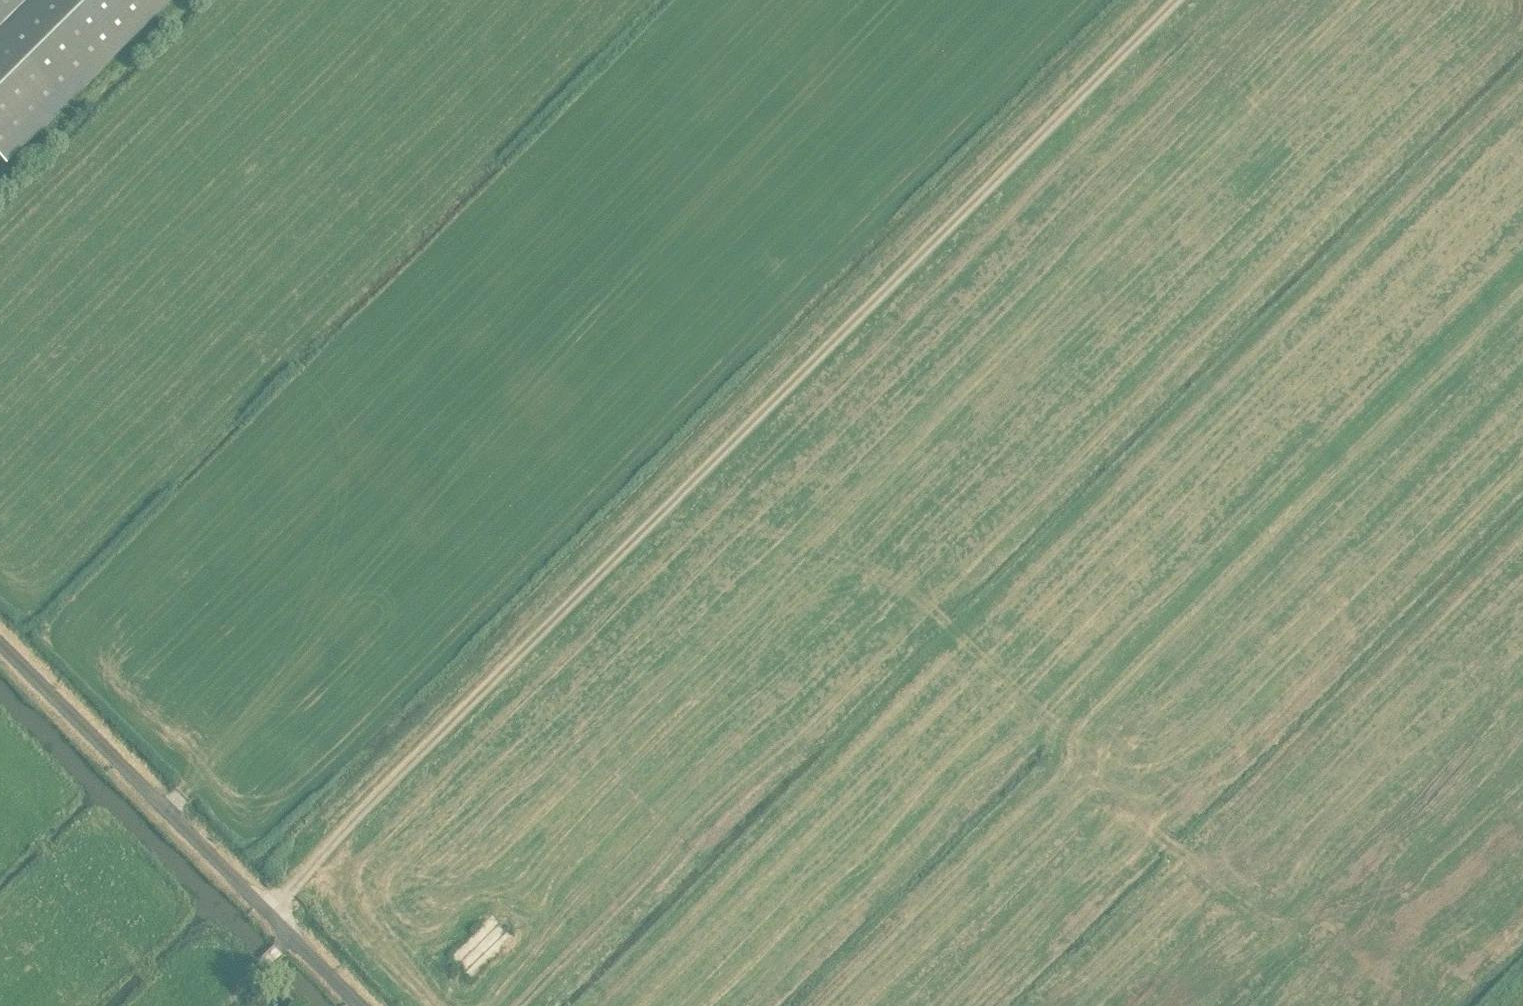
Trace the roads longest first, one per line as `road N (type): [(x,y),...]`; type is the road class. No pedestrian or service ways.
road 1 (track): [(1180,0),(267,913)]
road 2 (unclassified): [(360,1005),(0,645)]

